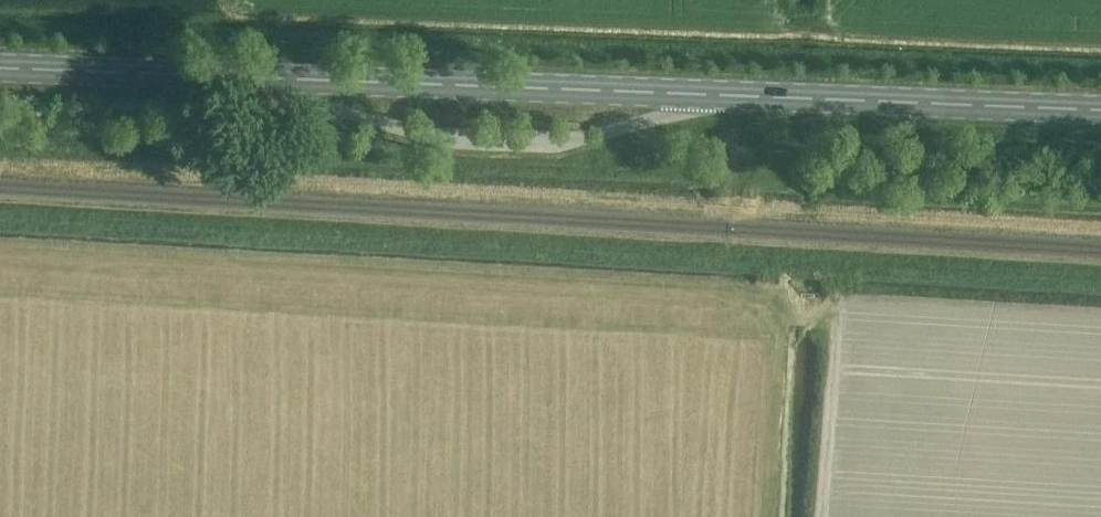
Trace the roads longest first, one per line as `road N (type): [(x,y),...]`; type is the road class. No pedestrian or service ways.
road 1 (unclassified): [(315,84),(377,128),(515,150),(666,124),(712,97)]
road 2 (primary): [(712,97),(315,84)]
road 3 (primary): [(712,97),(1100,109)]
road 4 (primary): [(0,67),(315,84)]

